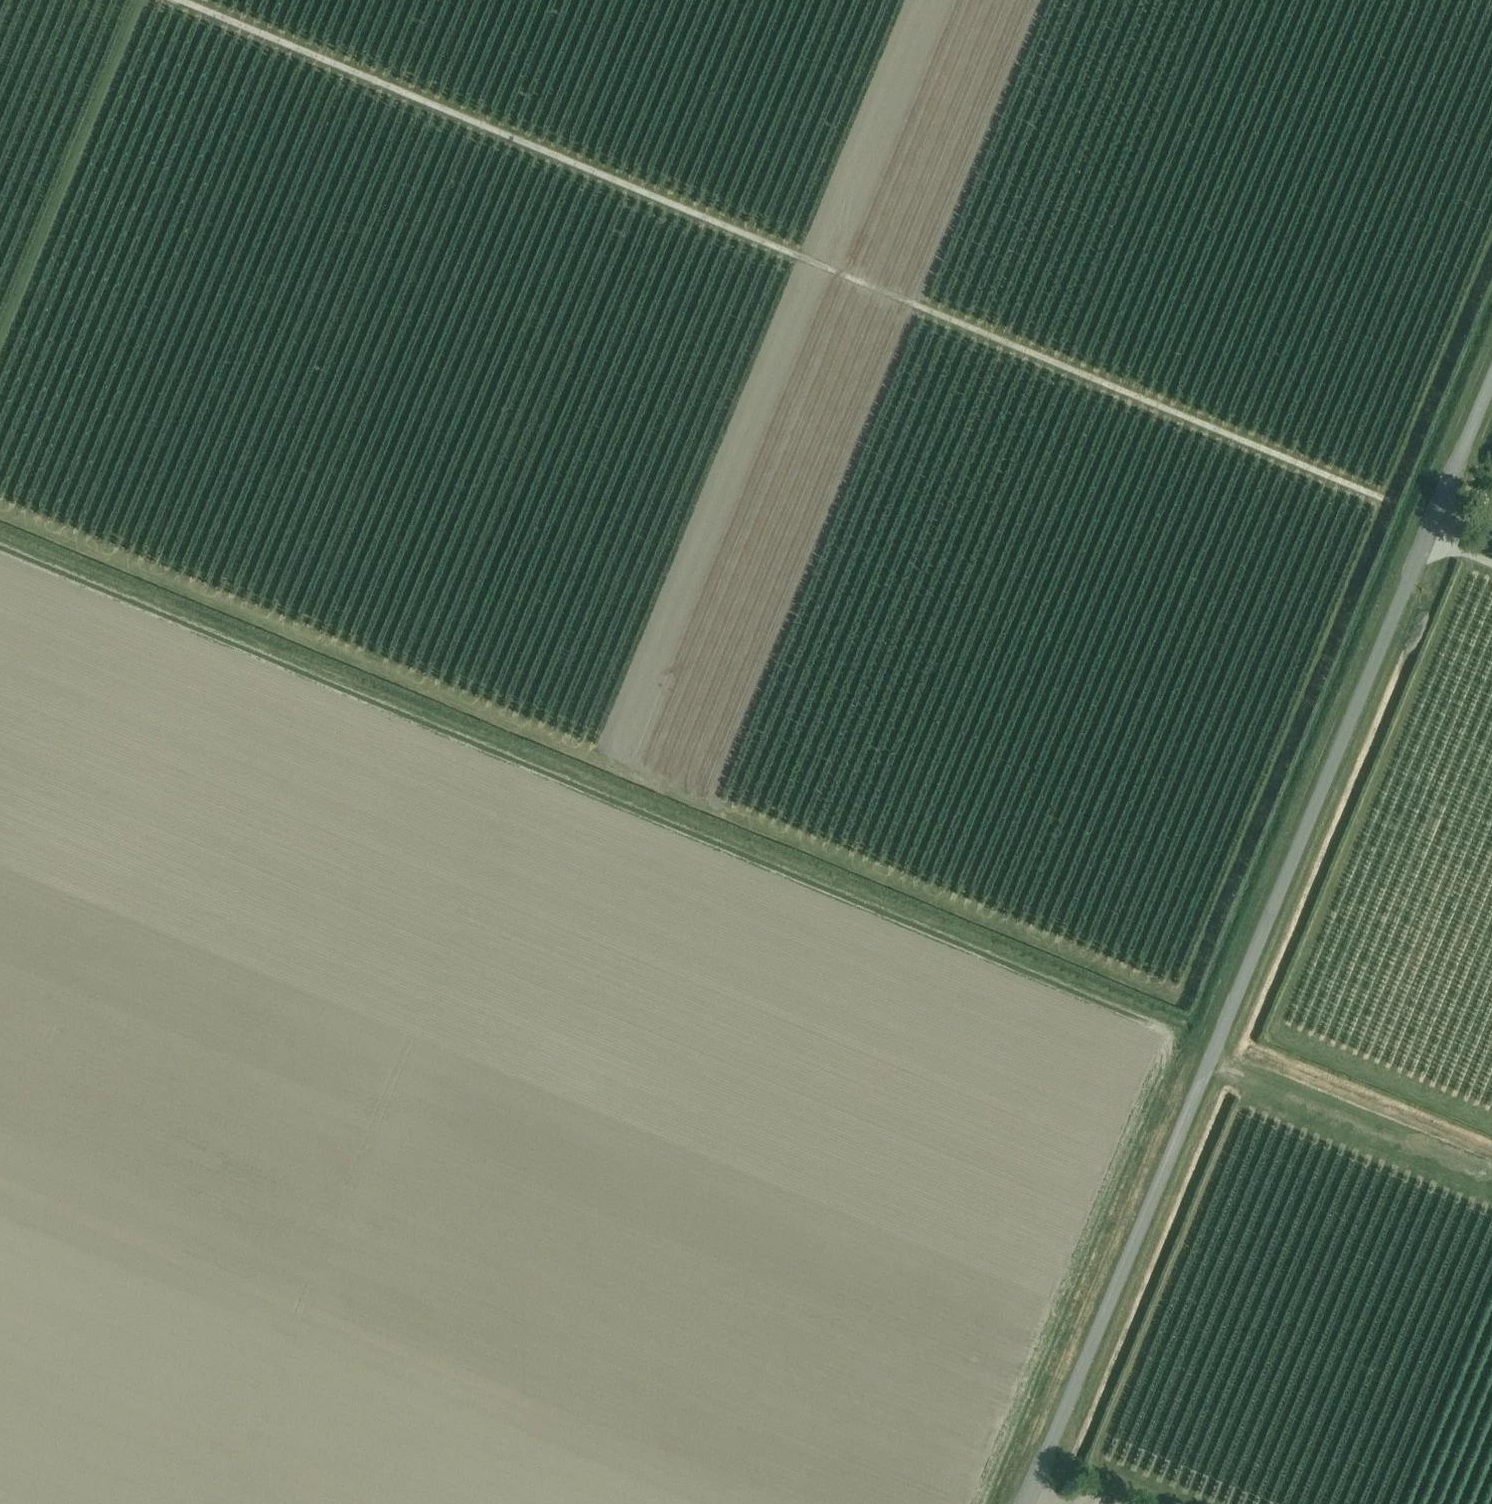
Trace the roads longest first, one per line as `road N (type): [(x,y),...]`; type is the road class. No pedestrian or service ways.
road 1 (unclassified): [(1015,1503),(1491,364)]

